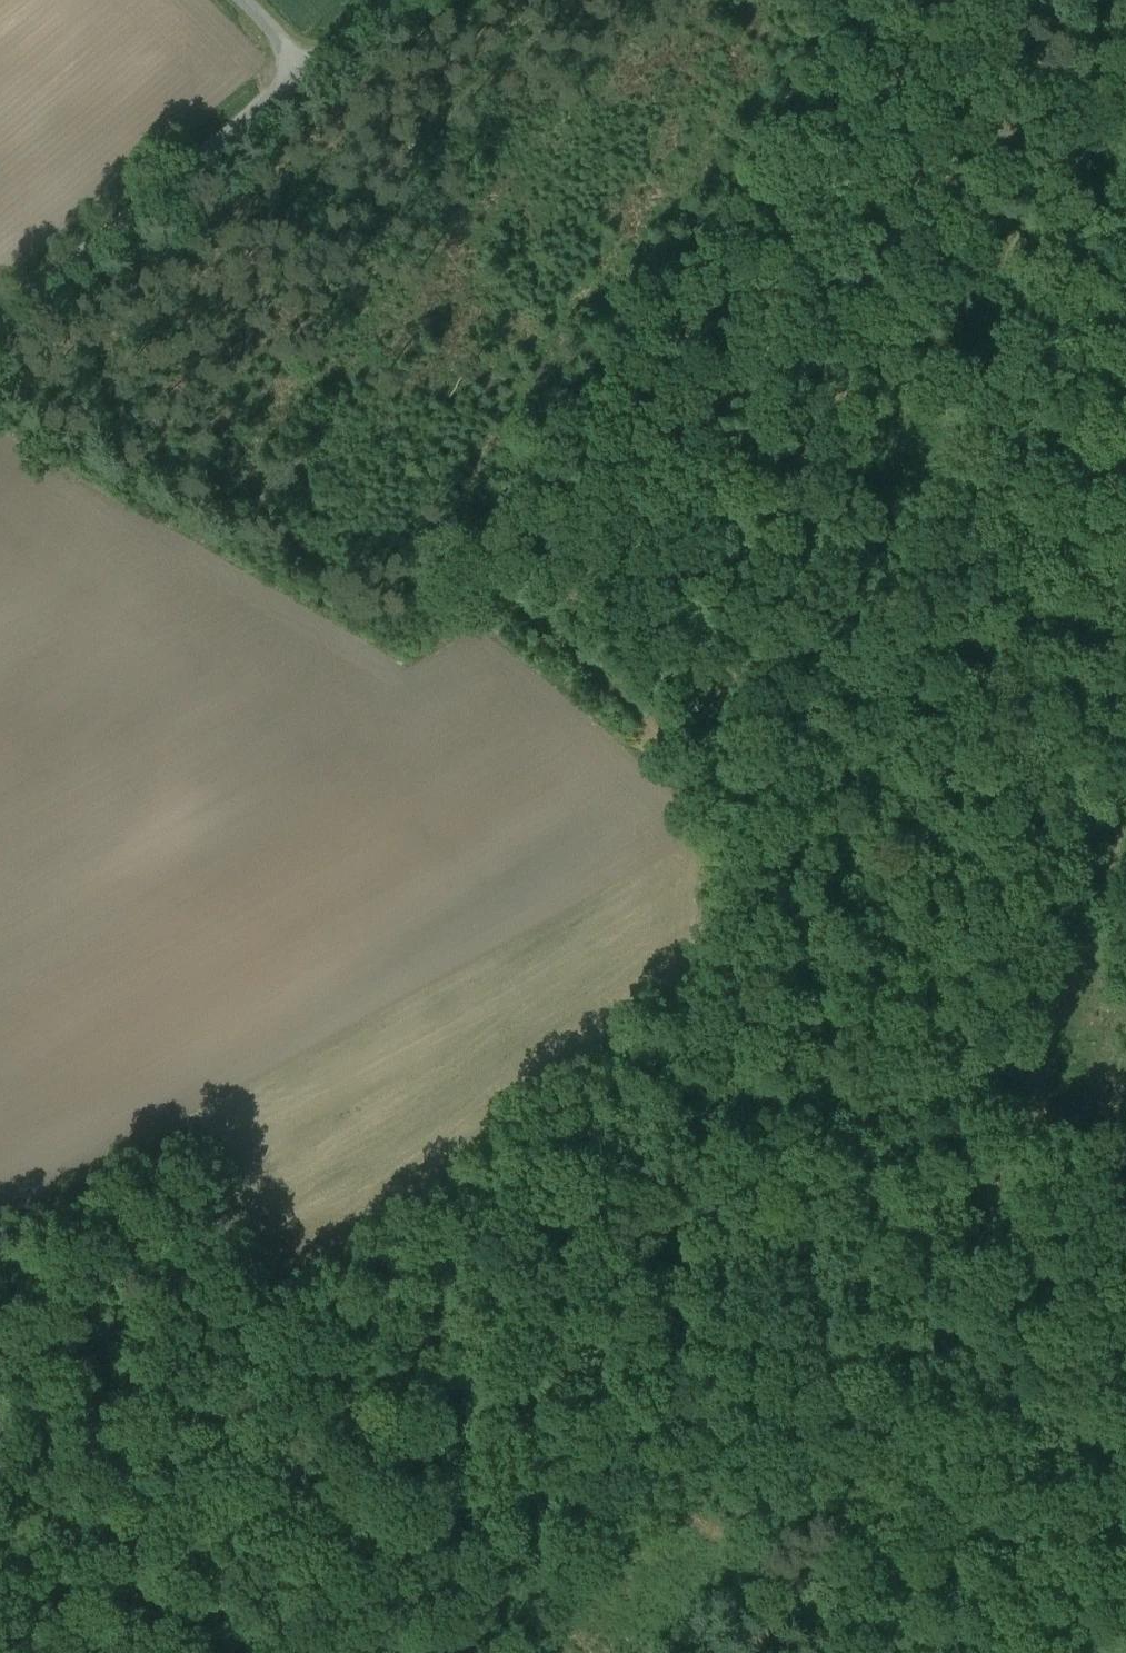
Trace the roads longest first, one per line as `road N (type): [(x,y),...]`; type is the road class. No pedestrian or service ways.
road 1 (track): [(747,1652),(855,1496),(910,1387),(982,1212),(1125,814)]
road 2 (tertiary): [(0,325),(393,0)]

